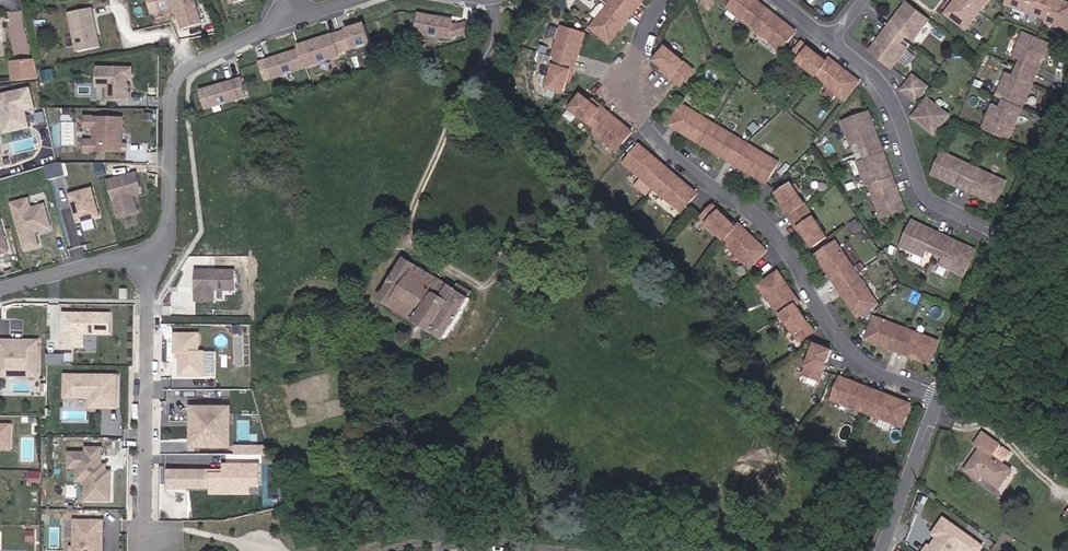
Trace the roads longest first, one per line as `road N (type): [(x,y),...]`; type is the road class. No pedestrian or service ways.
road 1 (residential): [(935,399),(854,361),(761,218),(680,162),(645,125),(631,86),(636,51),(674,0)]
road 2 (residential): [(291,15),(198,61),(172,82),(167,241),(136,256)]
road 3 (residential): [(136,256),(148,277),(147,550)]
road 4 (residential): [(1001,234),(927,189),(915,142),(876,71),(840,42)]
road 5 (residential): [(568,550),(438,540),(388,550)]
road 6 (residential): [(1001,234),(935,399)]
road 7 (residential): [(935,399),(883,550)]
road 8 (residential): [(1067,105),(1001,234)]
road 9 (residential): [(136,256),(0,290)]

